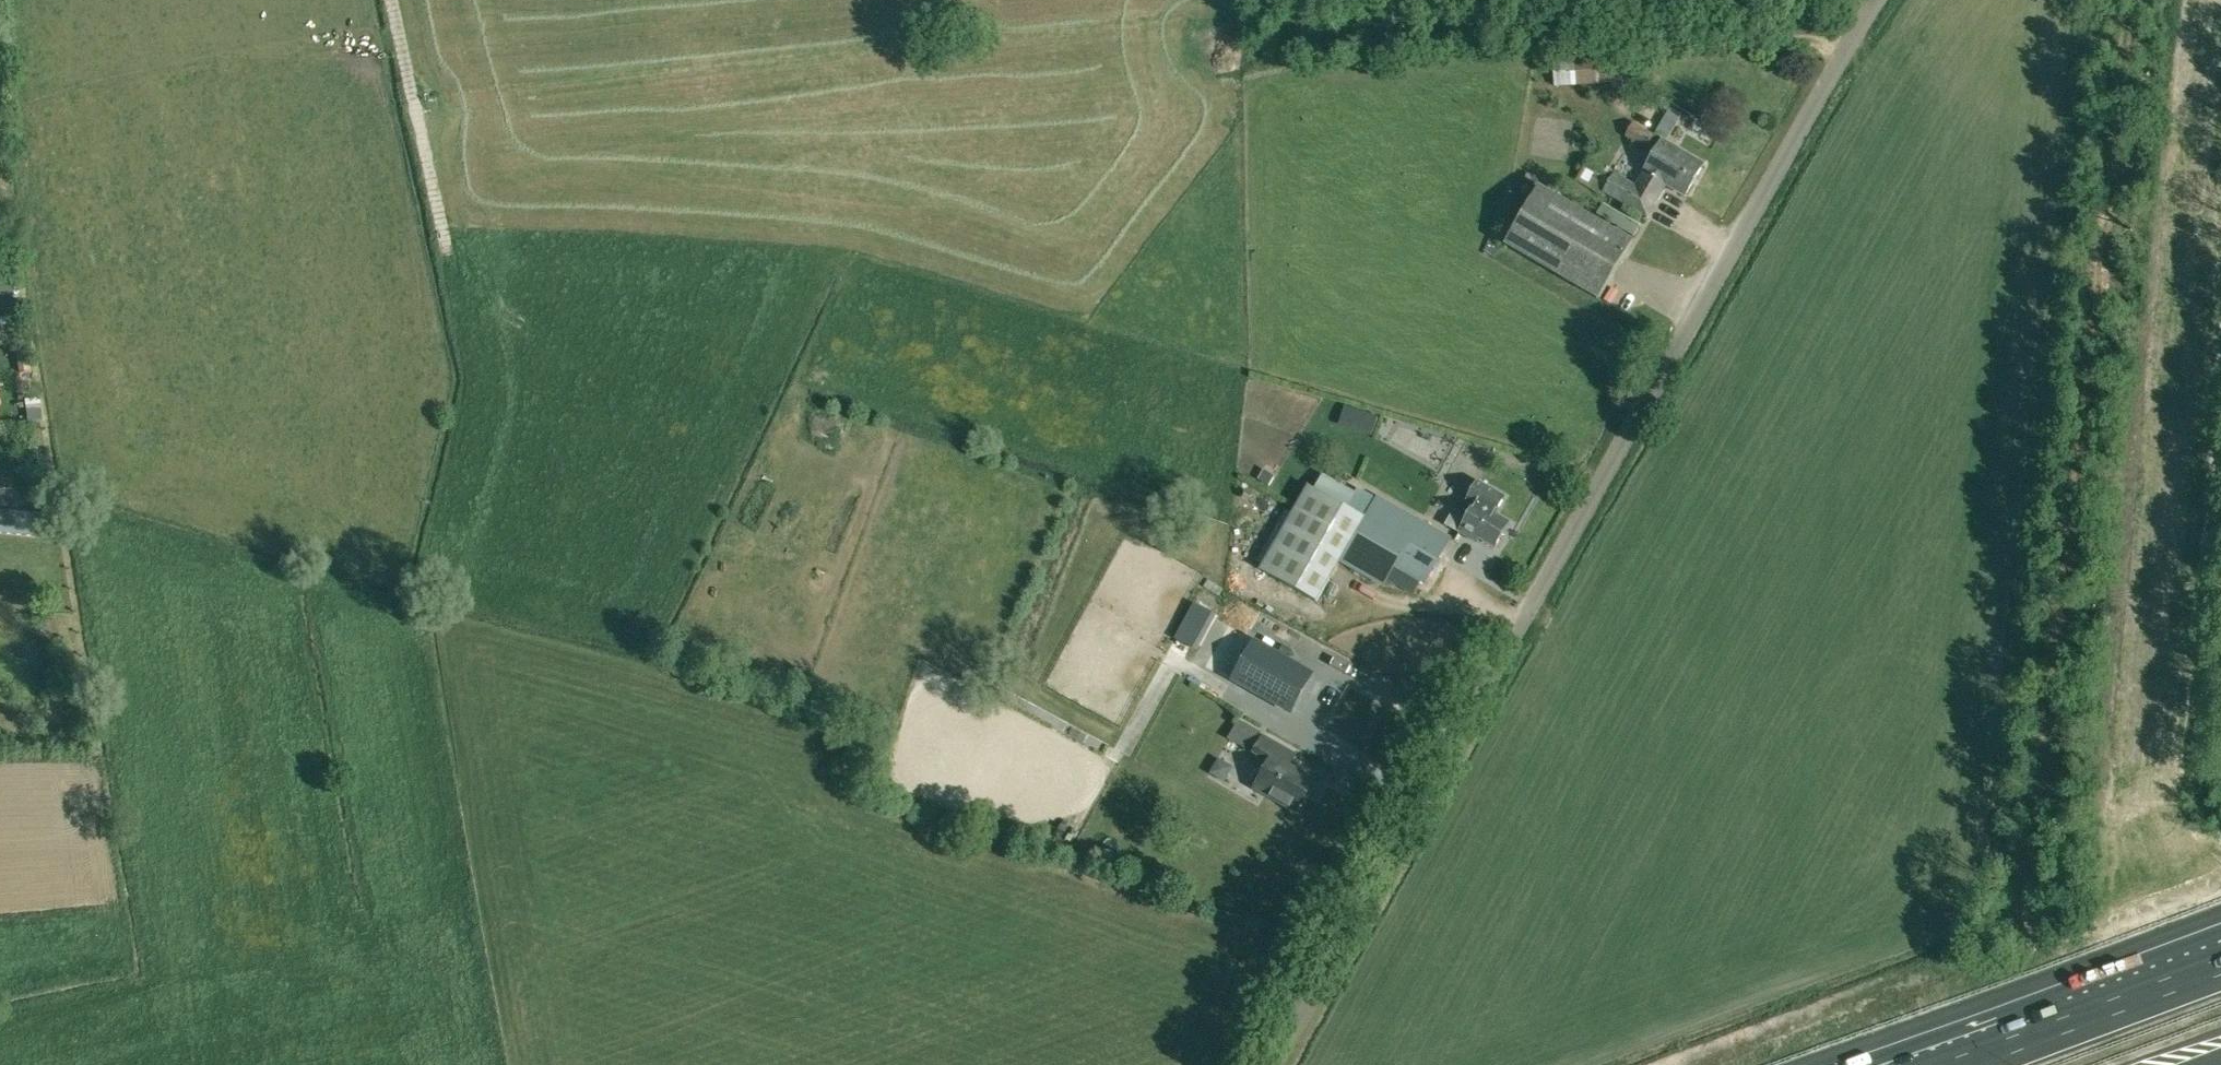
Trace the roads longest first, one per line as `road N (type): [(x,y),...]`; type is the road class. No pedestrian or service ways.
road 1 (unclassified): [(1274,1064),(1877,0)]
road 2 (motorway): [(2220,964),(1952,1064)]

